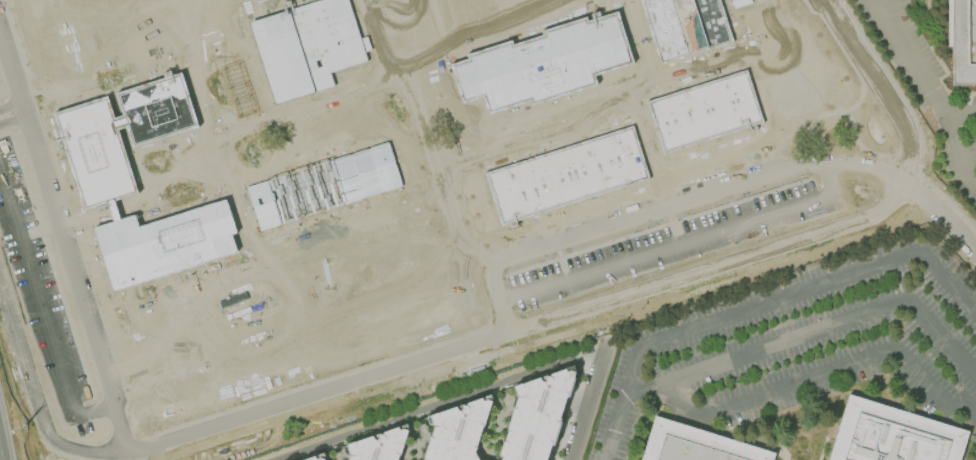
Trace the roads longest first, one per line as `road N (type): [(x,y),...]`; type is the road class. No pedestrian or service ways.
road 1 (residential): [(826,0),(905,126),(903,176),(975,251)]
road 2 (residential): [(569,459),(606,339)]

